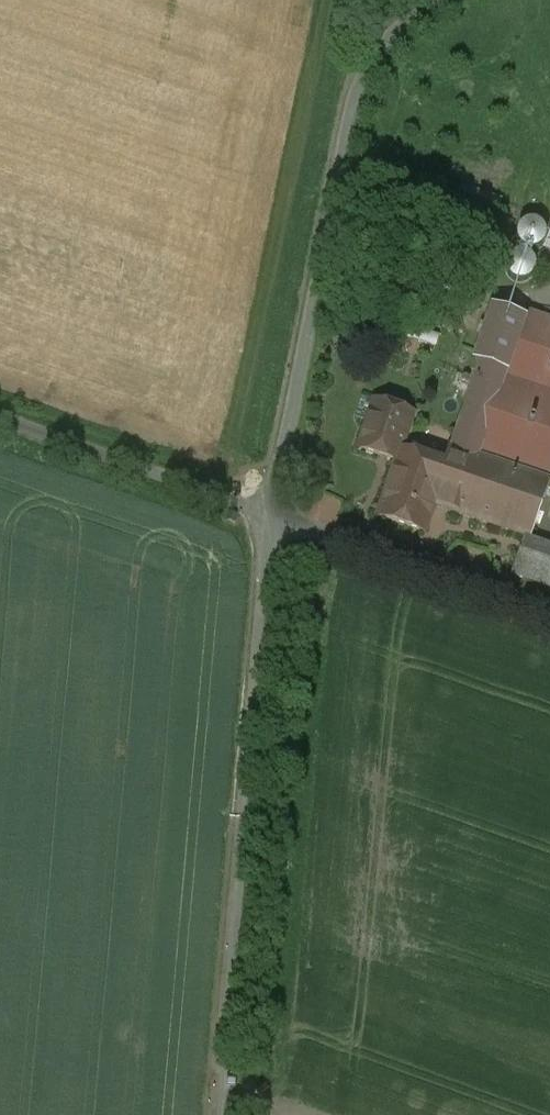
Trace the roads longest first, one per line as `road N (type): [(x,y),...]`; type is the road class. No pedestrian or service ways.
road 1 (unclassified): [(215,1114),(273,513)]
road 2 (unclassified): [(273,513),(355,99),(395,34),(442,0)]
road 3 (unclassified): [(273,513),(549,612)]
road 4 (unclassified): [(0,419),(273,513)]

